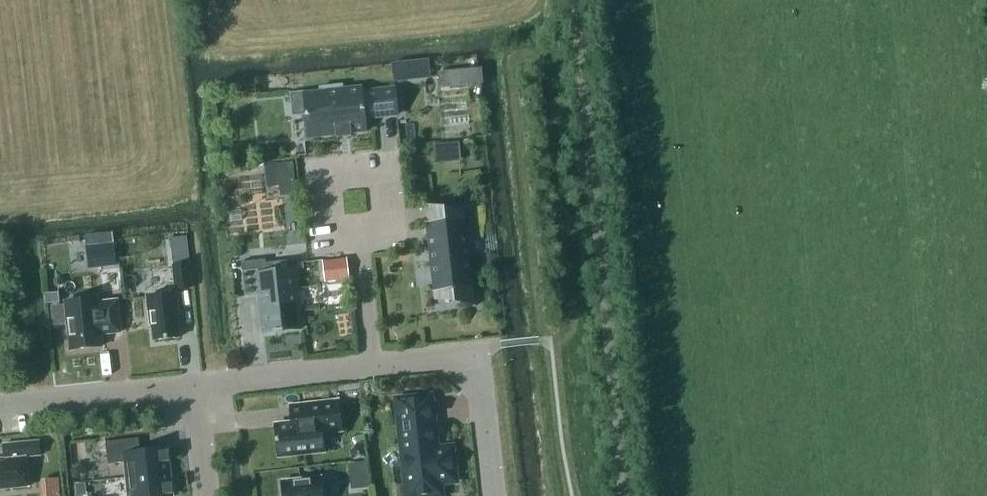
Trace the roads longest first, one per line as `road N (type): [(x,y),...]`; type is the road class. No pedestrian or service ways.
road 1 (track): [(549,339),(535,306),(511,67),(523,53),(536,52),(546,65),(572,318),(561,337)]
road 2 (unclassified): [(623,495),(575,0)]
road 3 (residential): [(194,385),(439,358),(469,367),(483,397),(493,495)]
road 4 (residential): [(47,401),(194,385)]

